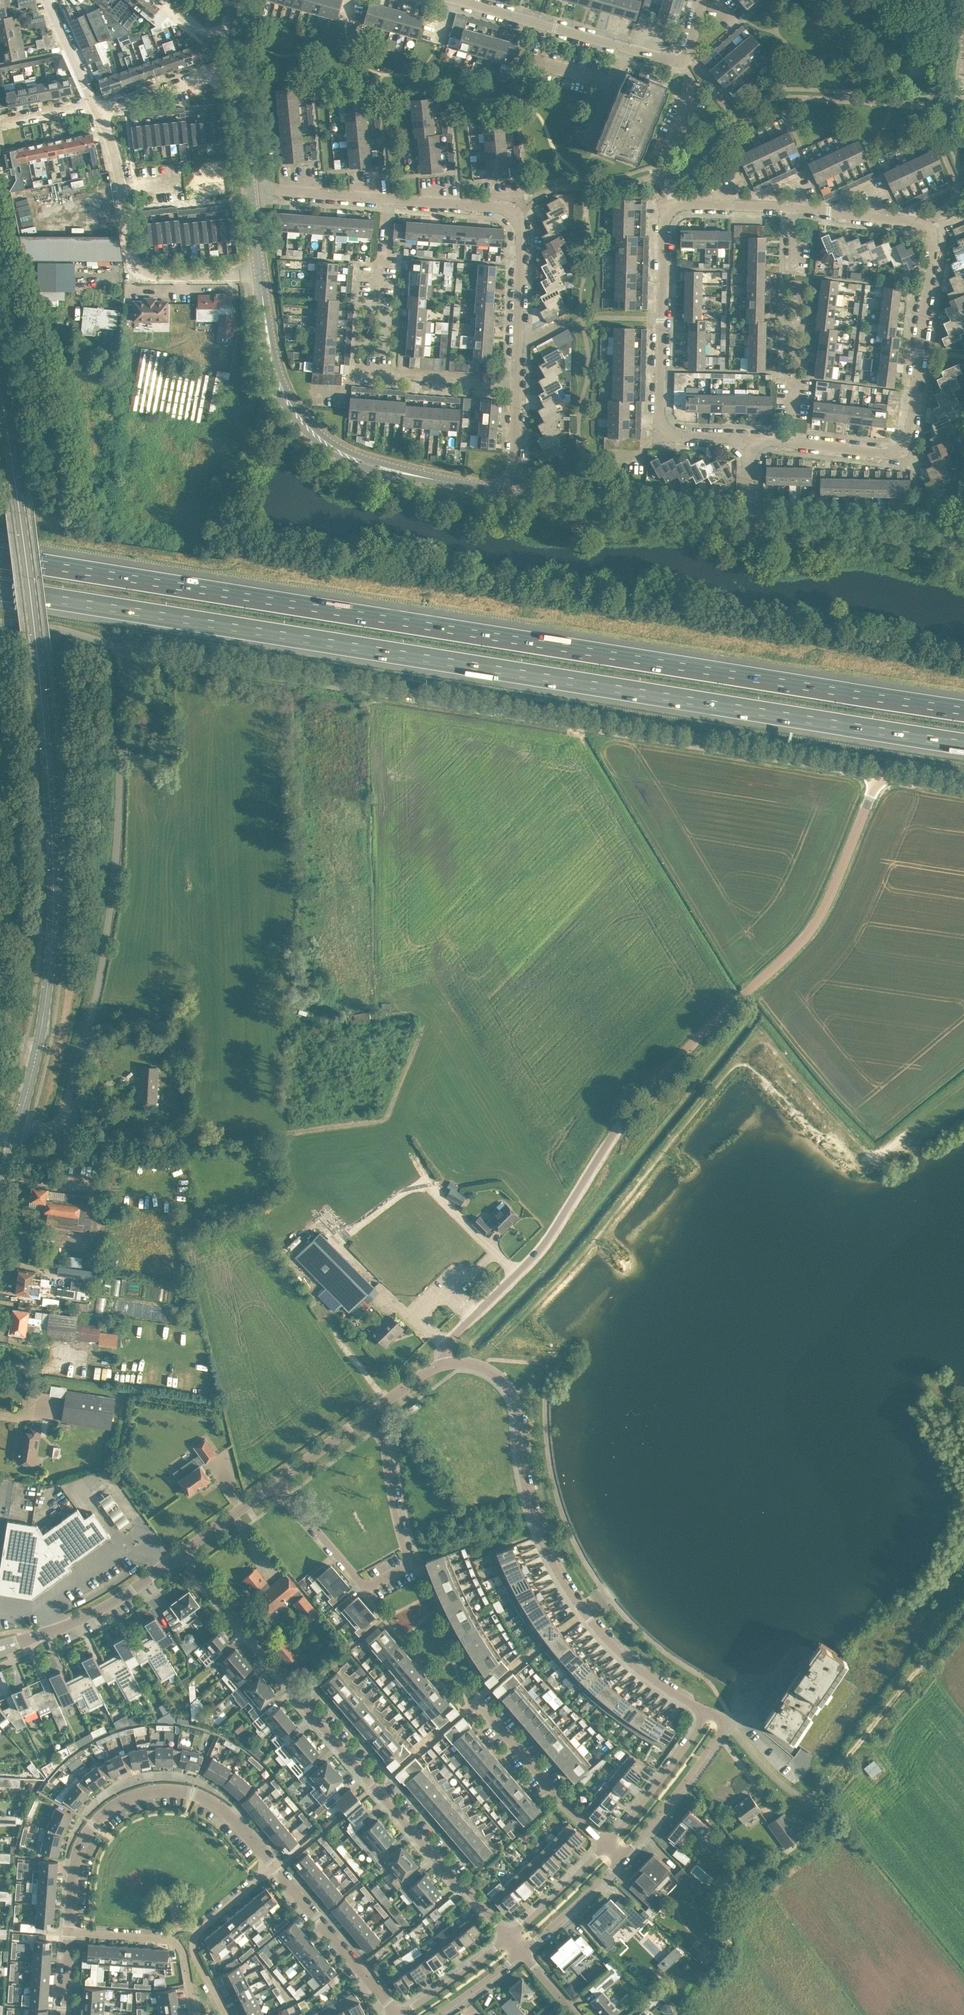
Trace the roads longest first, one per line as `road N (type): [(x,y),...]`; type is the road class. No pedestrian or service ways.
road 1 (motorway): [(963,711),(0,557)]
road 2 (motorway): [(0,591),(963,744)]
road 3 (unclassified): [(879,775),(126,650)]
road 4 (unclassified): [(446,1364),(451,1338),(537,1252),(641,1100),(808,933),(879,775)]
road 5 (tertiary): [(37,1052),(50,961),(53,847),(36,644),(0,389)]
road 6 (residential): [(508,1937),(180,1554)]
road 7 (unclassified): [(53,1130),(94,1011),(106,945),(126,650)]
road 8 (residential): [(707,1712),(646,1674),(591,1621),(538,1530),(513,1396),(484,1367),(446,1364)]
road 9 (track): [(68,1132),(182,1142),(379,1122),(423,1025)]
road 10 (residential): [(513,494),(380,469),(315,435),(275,376),(260,275)]
road 11 (residential): [(747,439),(899,451),(910,434),(930,232)]
road 12 (residential): [(724,205),(676,205),(665,218),(660,419),(678,437),(747,439)]
road 13 (residential): [(364,1417),(385,1446),(409,1564),(374,1584),(361,1582),(276,1483)]
road 14 (residential): [(274,1866),(234,1819),(196,1794),(141,1793),(111,1808),(79,1851),(69,1931)]
road 15 (residential): [(516,383),(521,223),(514,213),(389,200)]
road 16 (residential): [(260,275),(134,272),(96,107)]
road 17 (residential): [(747,524),(513,494)]
road 18 (residential): [(963,545),(747,524)]
road 19 (residential): [(317,390),(339,391),(360,372),(516,383)]
road 20 (residential): [(0,1648),(84,1617),(180,1554)]
road 21 (residential): [(398,2014),(274,1866)]
road 22 (residential): [(622,1857),(725,1723),(707,1712)]
road 23 (residential): [(606,1843),(479,1703)]
road 24 (residential): [(194,2014),(184,1956),(172,1940),(69,1931)]
road 25 (residential): [(626,47),(457,0)]
road 26 (residential): [(707,1712),(606,1843)]
road 27 (residential): [(252,187),(235,30)]
road 28 (residential): [(521,1952),(622,1857)]
road 29 (residential): [(389,200),(252,187)]
road 30 (residential): [(606,1843),(508,1937)]
road 31 (residential): [(508,1937),(398,2014)]
road 32 (unclassified): [(126,650),(48,624),(0,622)]
road 33 (unclassified): [(0,934),(10,1022),(37,1052)]
road 34 (unclassified): [(96,107),(216,72)]

